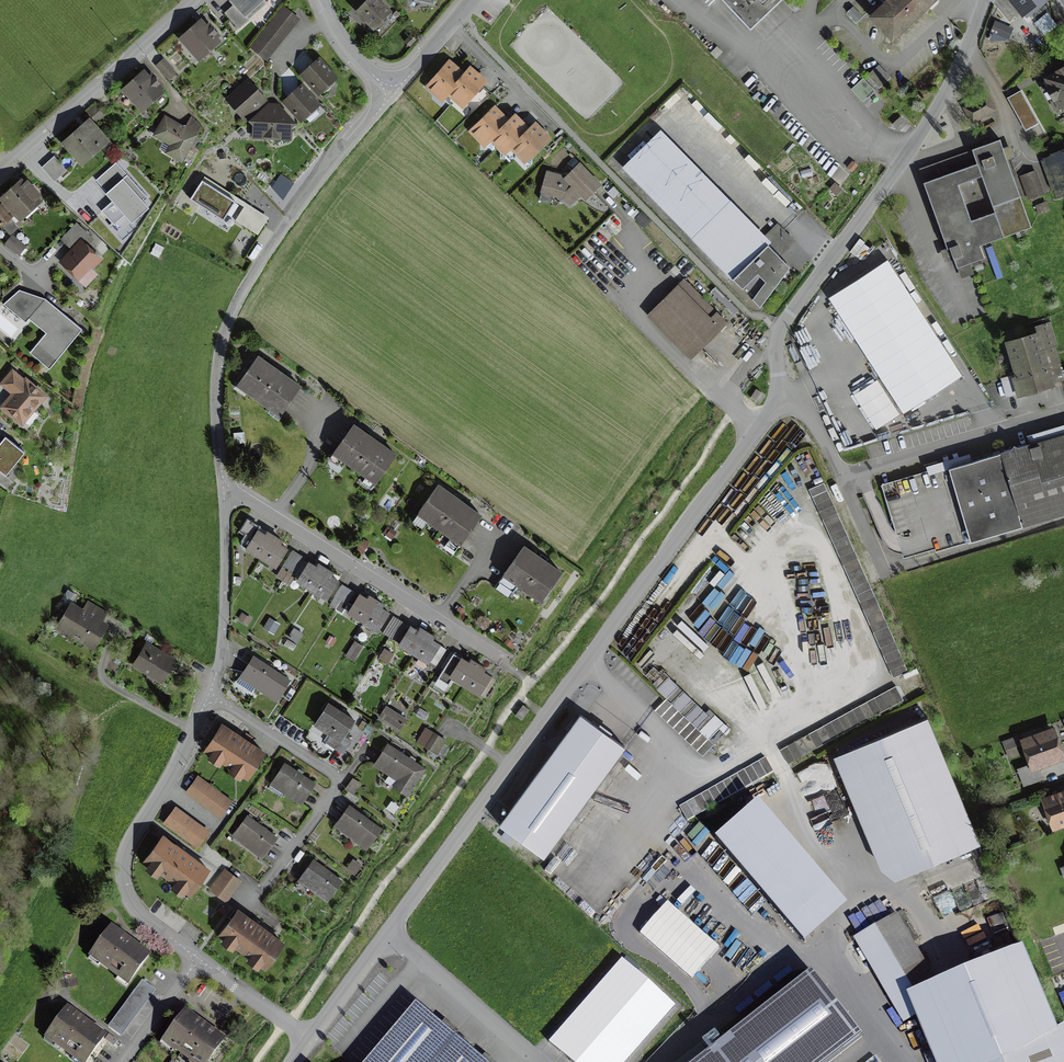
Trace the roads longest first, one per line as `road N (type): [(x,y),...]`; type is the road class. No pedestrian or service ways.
road 1 (residential): [(307,1040),(781,399),(770,343)]
road 2 (residential): [(393,96),(323,180),(235,314),(219,369),(226,490)]
road 3 (residential): [(770,343),(913,146),(987,0)]
road 4 (residential): [(207,697),(340,782),(258,902)]
road 5 (residential): [(194,732),(130,842),(121,874),(126,902),(145,926),(191,961)]
road 6 (residential): [(205,0),(0,178)]
road 7 (residential): [(226,490),(225,624),(207,697)]
road 8 (residential): [(439,618),(276,515)]
road 9 (unclassified): [(842,476),(770,343)]
road 10 (residential): [(191,961),(307,1040)]
road 11 (residential): [(191,961),(115,1061)]
road 12 (residential): [(473,0),(393,96)]
road 13 (residential): [(322,0),(335,29),(393,96)]

